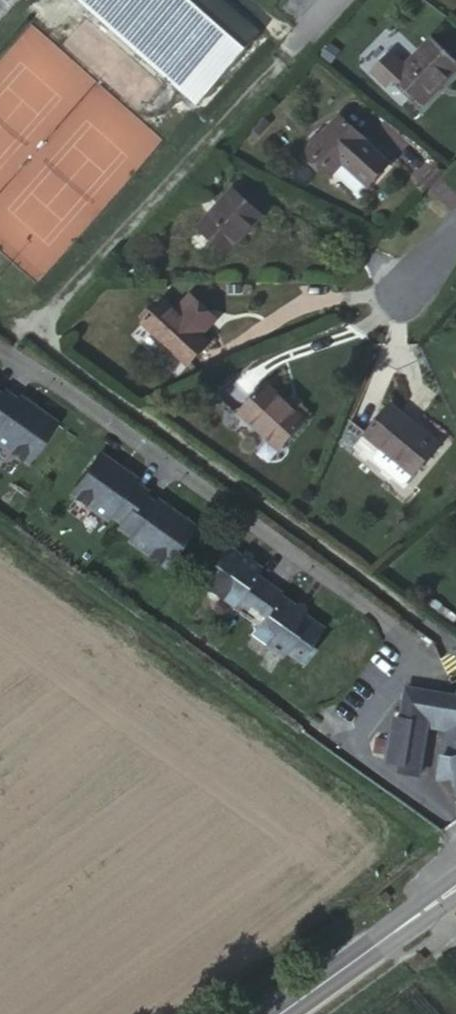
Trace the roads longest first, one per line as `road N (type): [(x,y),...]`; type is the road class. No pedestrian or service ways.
road 1 (track): [(18,339),(283,59)]
road 2 (secondary): [(455,885),(285,1013)]

